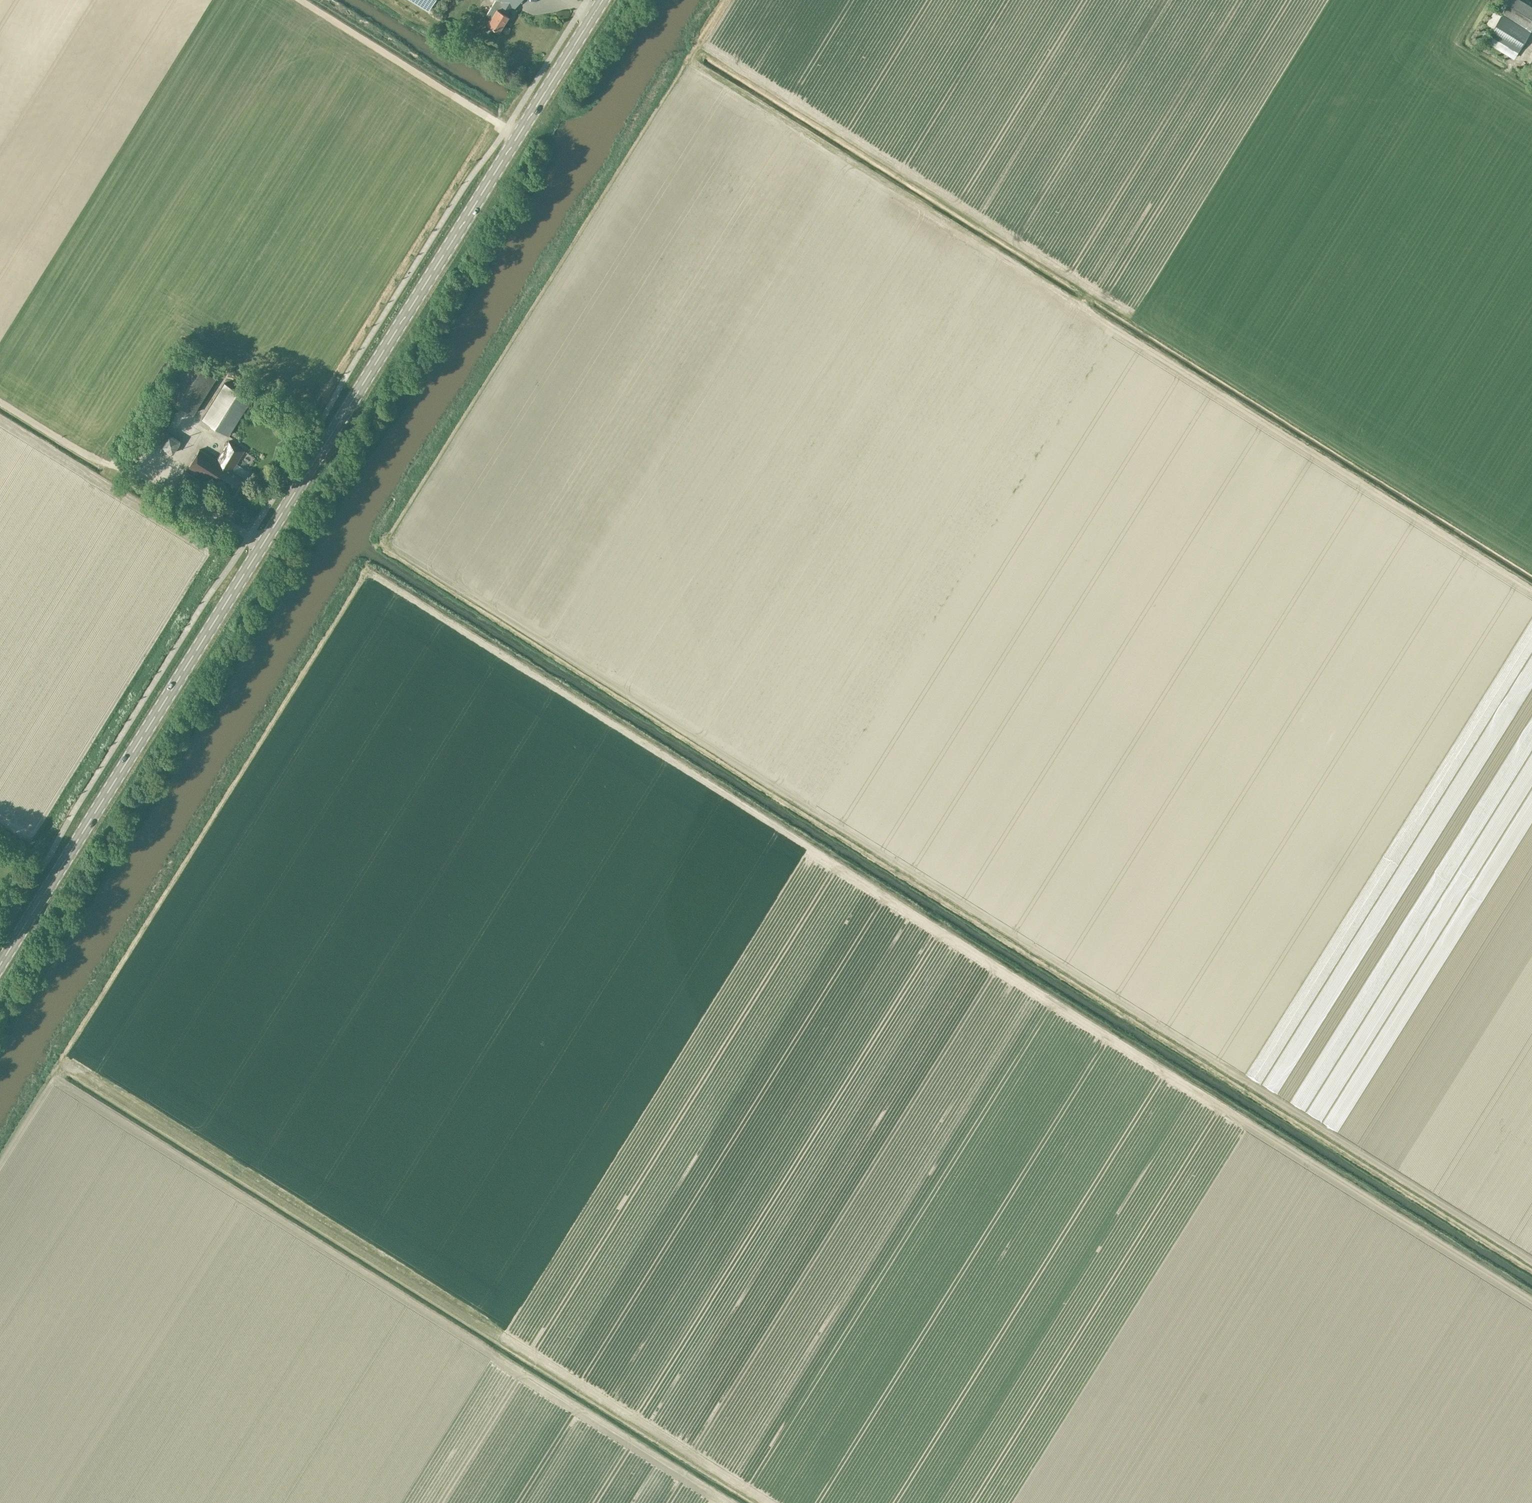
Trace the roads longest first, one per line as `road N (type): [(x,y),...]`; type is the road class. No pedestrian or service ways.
road 1 (secondary): [(0,964),(602,0)]
road 2 (track): [(518,135),(296,0)]
road 3 (track): [(0,401),(103,462),(135,470)]

